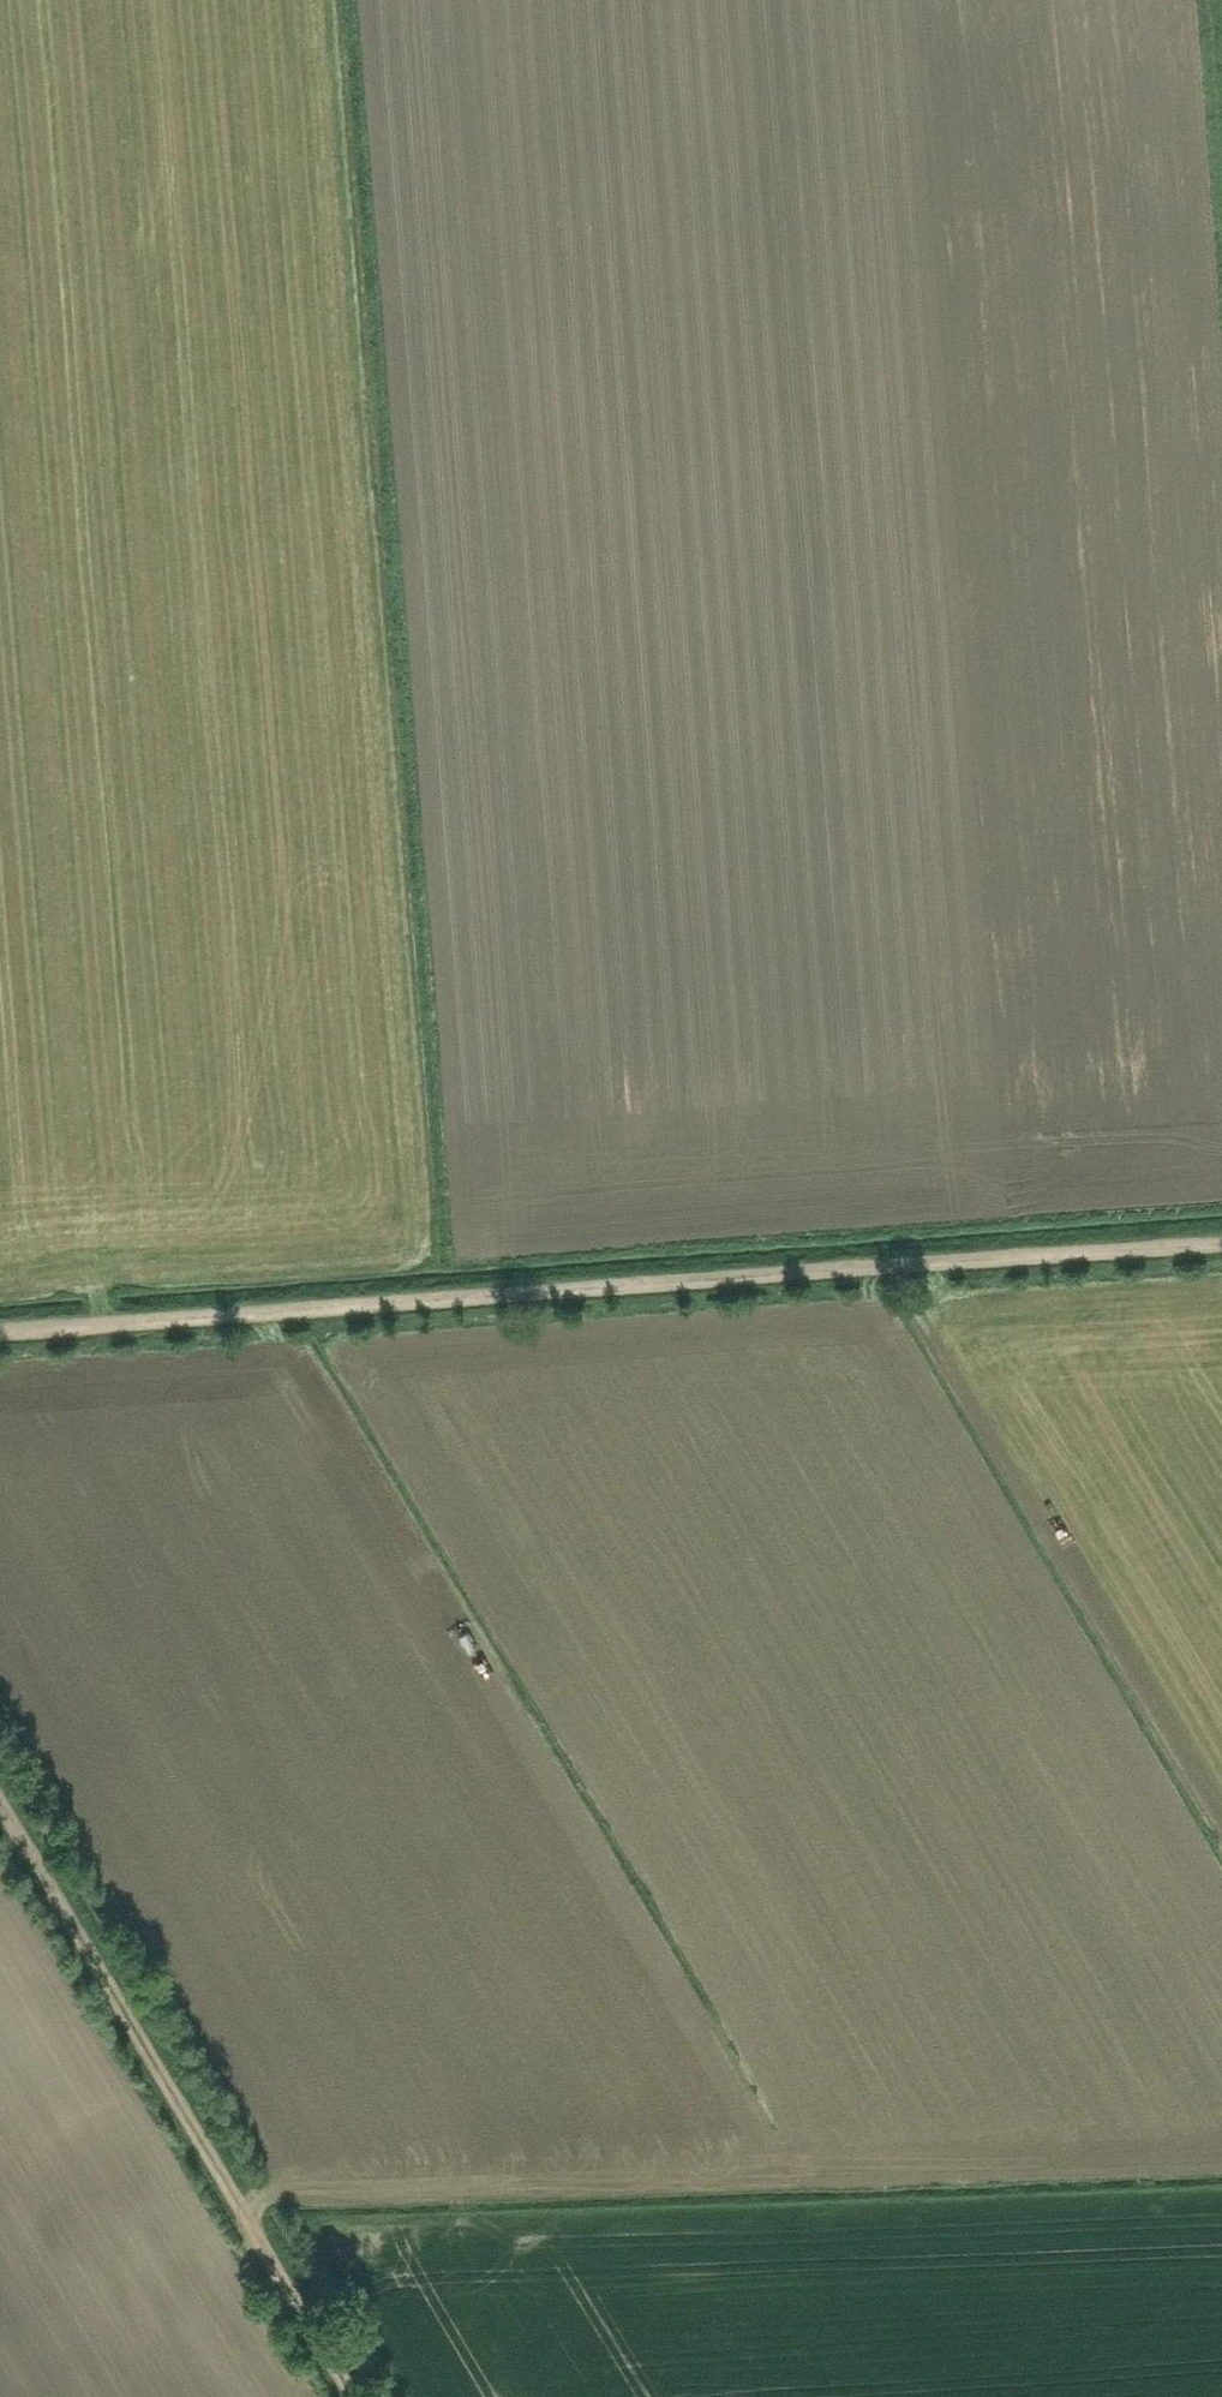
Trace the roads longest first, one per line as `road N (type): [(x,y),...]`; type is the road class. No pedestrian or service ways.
road 1 (track): [(1221,1244),(0,1333)]
road 2 (track): [(357,2396),(0,1789)]

